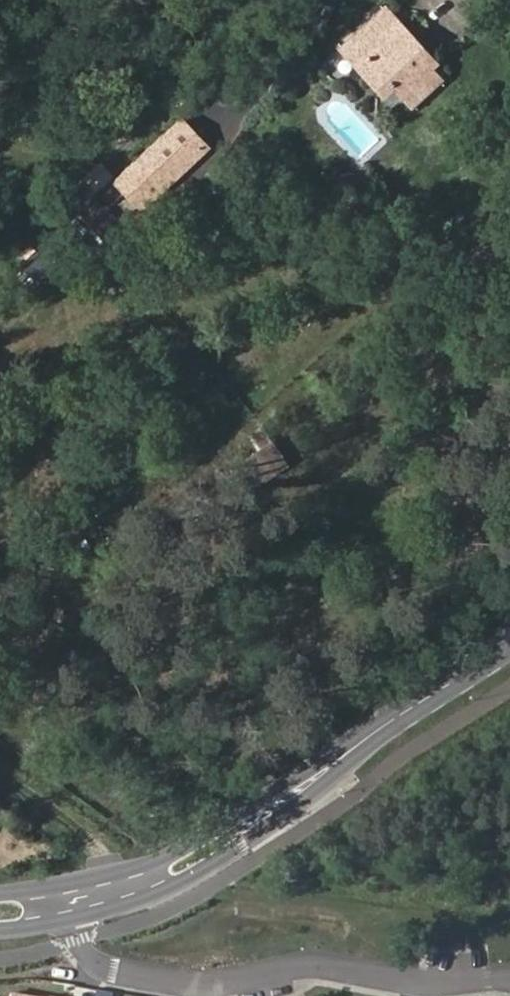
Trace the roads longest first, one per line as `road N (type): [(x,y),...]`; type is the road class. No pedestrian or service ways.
road 1 (residential): [(509,978),(411,979),(327,967),(171,979),(98,959),(76,941),(72,923)]
road 2 (tertiary): [(72,923),(194,875),(389,727)]
road 3 (tertiary): [(389,727),(182,848),(64,883)]
road 4 (track): [(0,781),(120,871)]
road 5 (tertiary): [(389,727),(509,641)]

